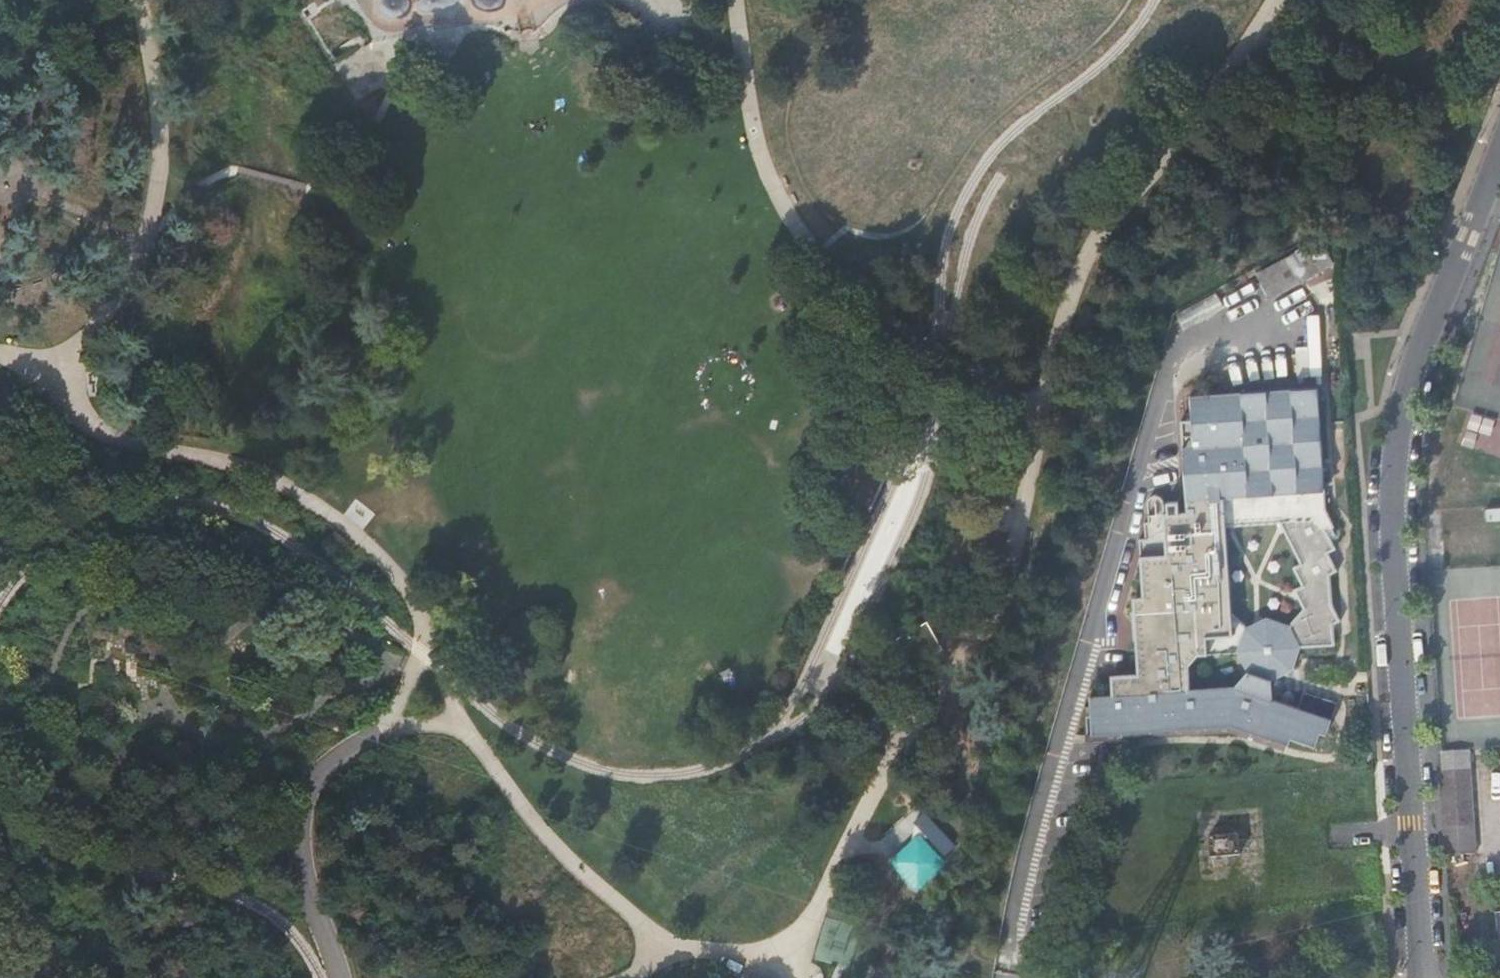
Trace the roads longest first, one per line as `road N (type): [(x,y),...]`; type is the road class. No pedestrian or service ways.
road 1 (residential): [(1499,151),(1414,367),(1395,455),(1397,624),(1424,977)]

